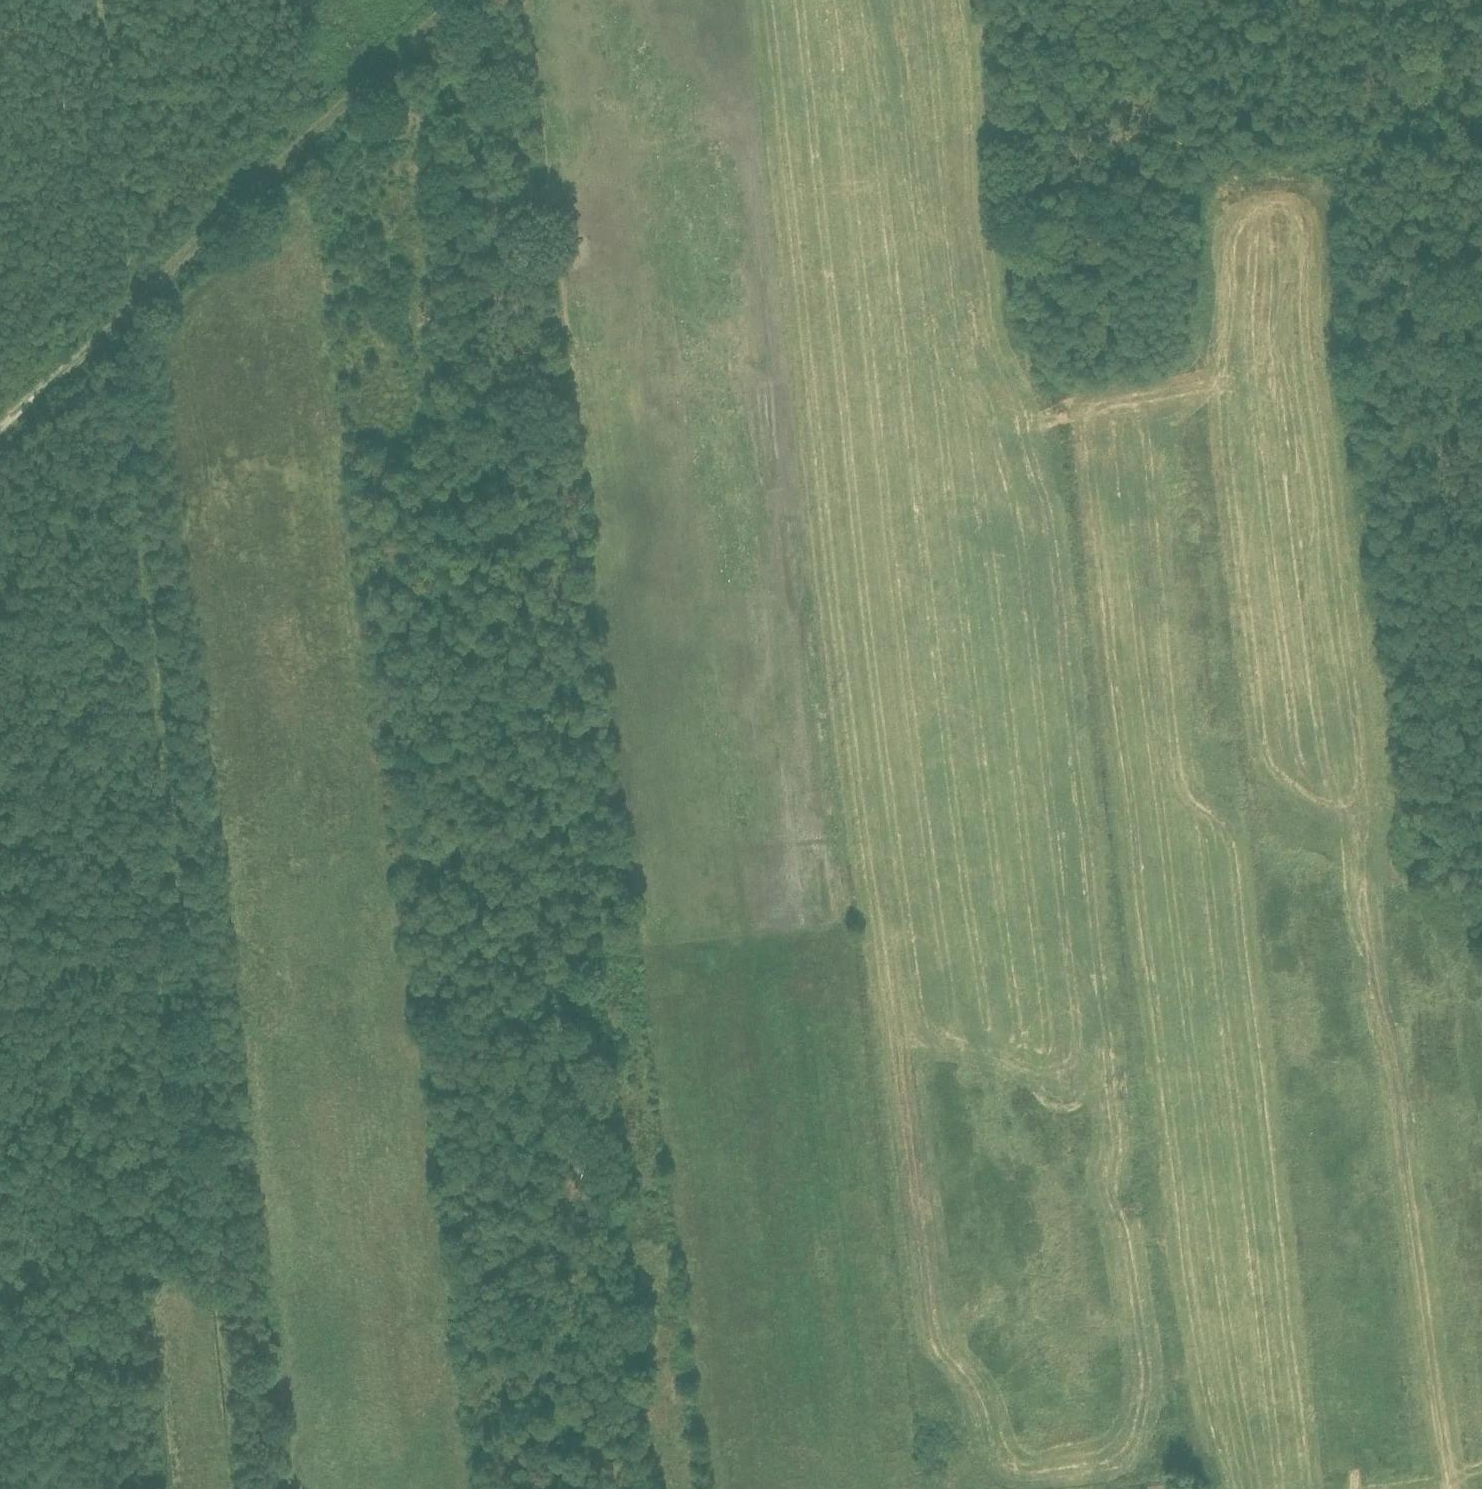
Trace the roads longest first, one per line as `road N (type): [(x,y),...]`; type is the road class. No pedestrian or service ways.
road 1 (track): [(248,1488),(108,323)]
road 2 (track): [(451,0),(0,421)]

